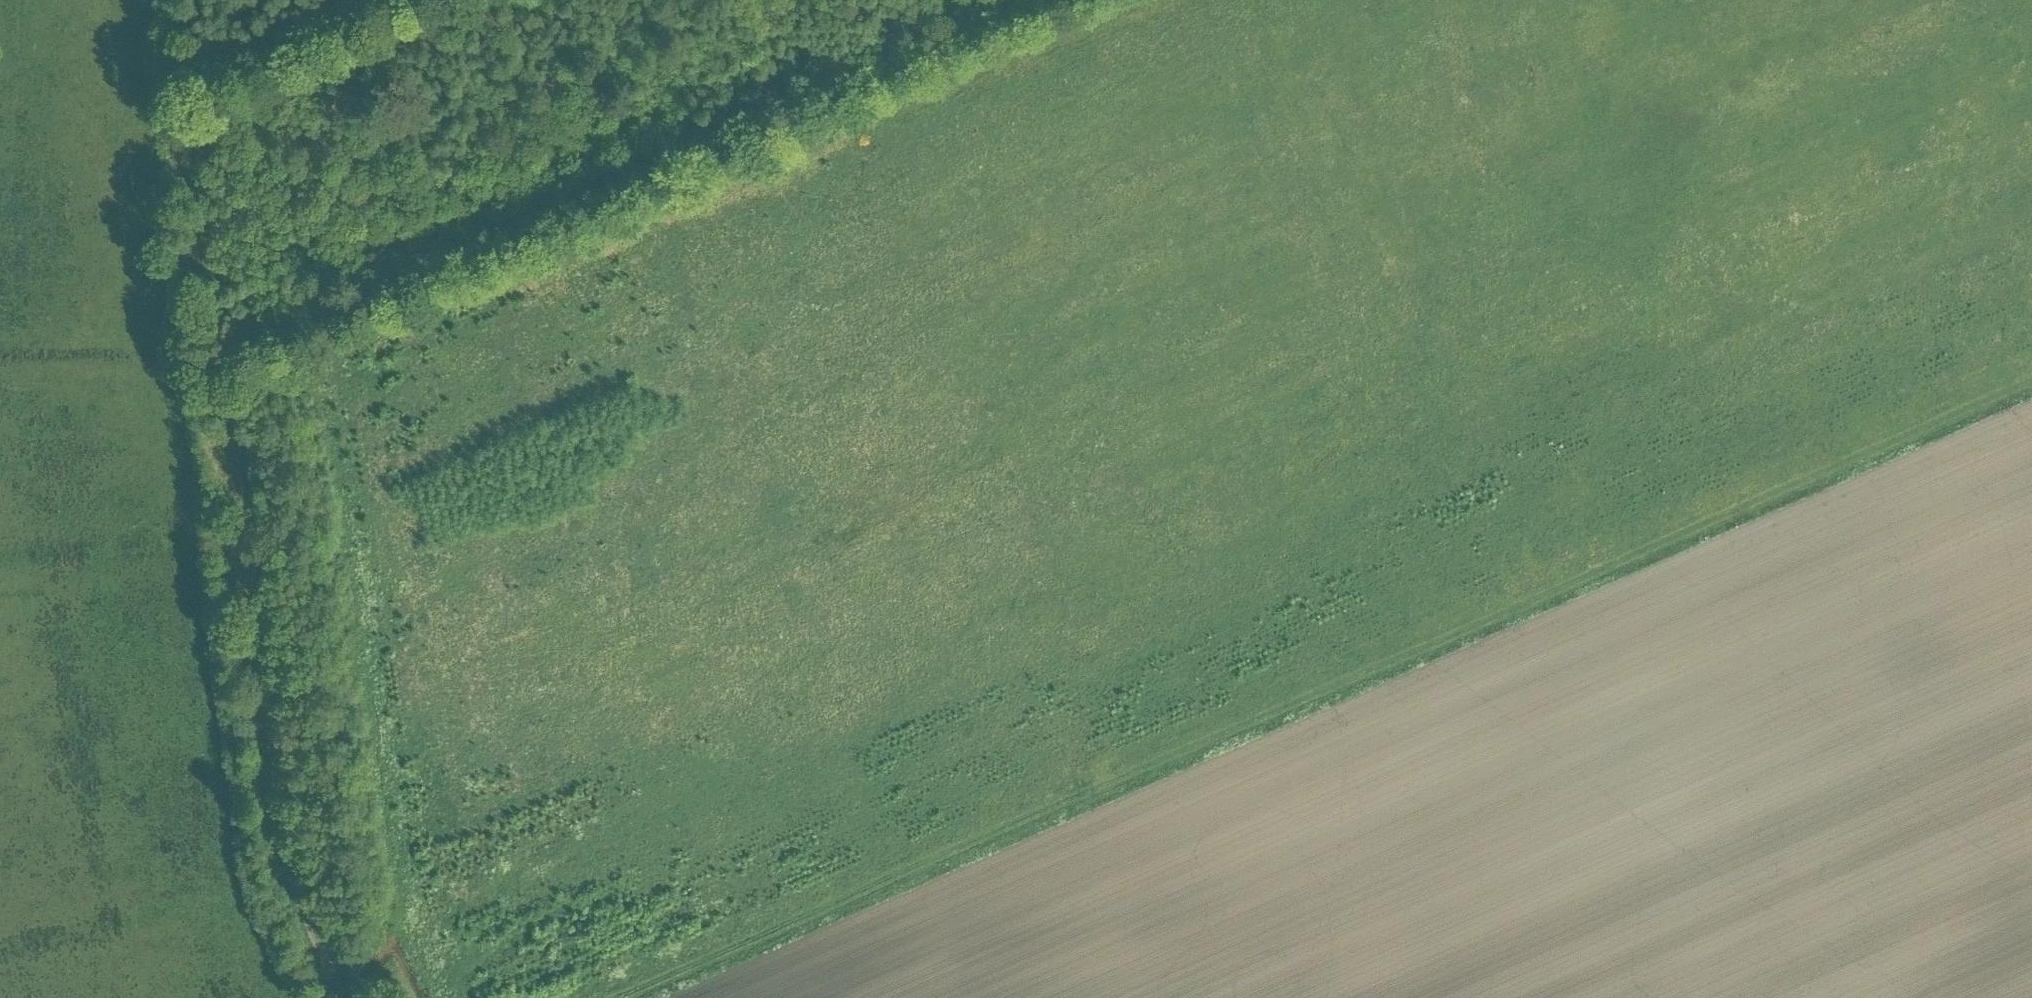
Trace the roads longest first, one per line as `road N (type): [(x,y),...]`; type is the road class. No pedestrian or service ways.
road 1 (track): [(198,69),(359,0)]

